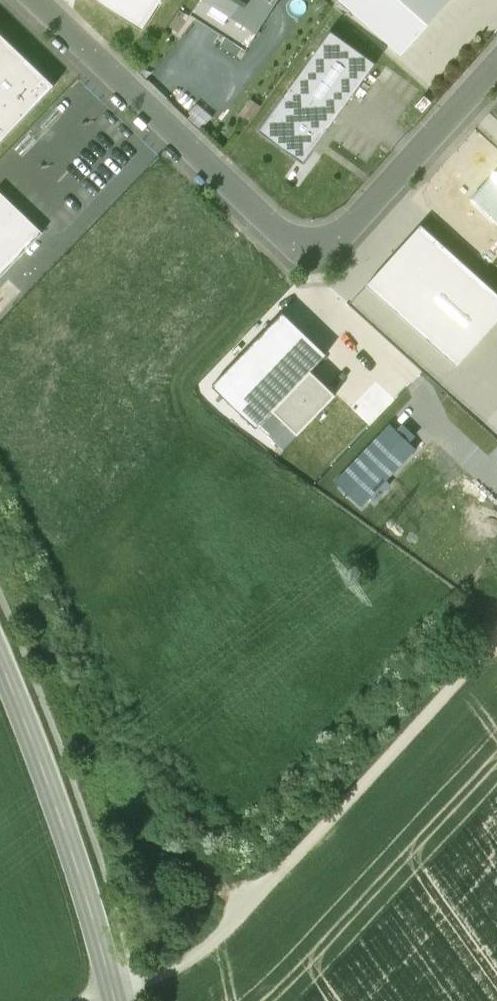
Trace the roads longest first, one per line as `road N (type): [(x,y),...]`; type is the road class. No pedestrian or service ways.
road 1 (unclassified): [(496,62),(358,219),(332,239),(298,241),(269,225),(38,0)]
road 2 (track): [(89,1000),(211,950),(496,640)]
road 3 (tertiary): [(0,646),(98,907)]

